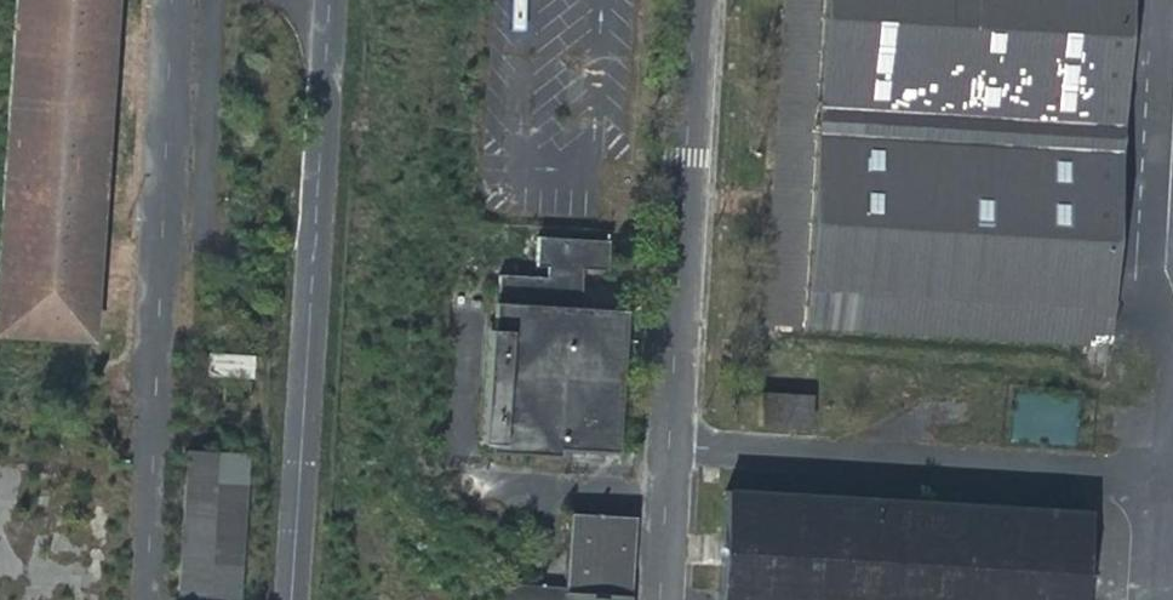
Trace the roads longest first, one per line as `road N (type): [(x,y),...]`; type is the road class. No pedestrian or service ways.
road 1 (unclassified): [(290,599),(324,0)]

